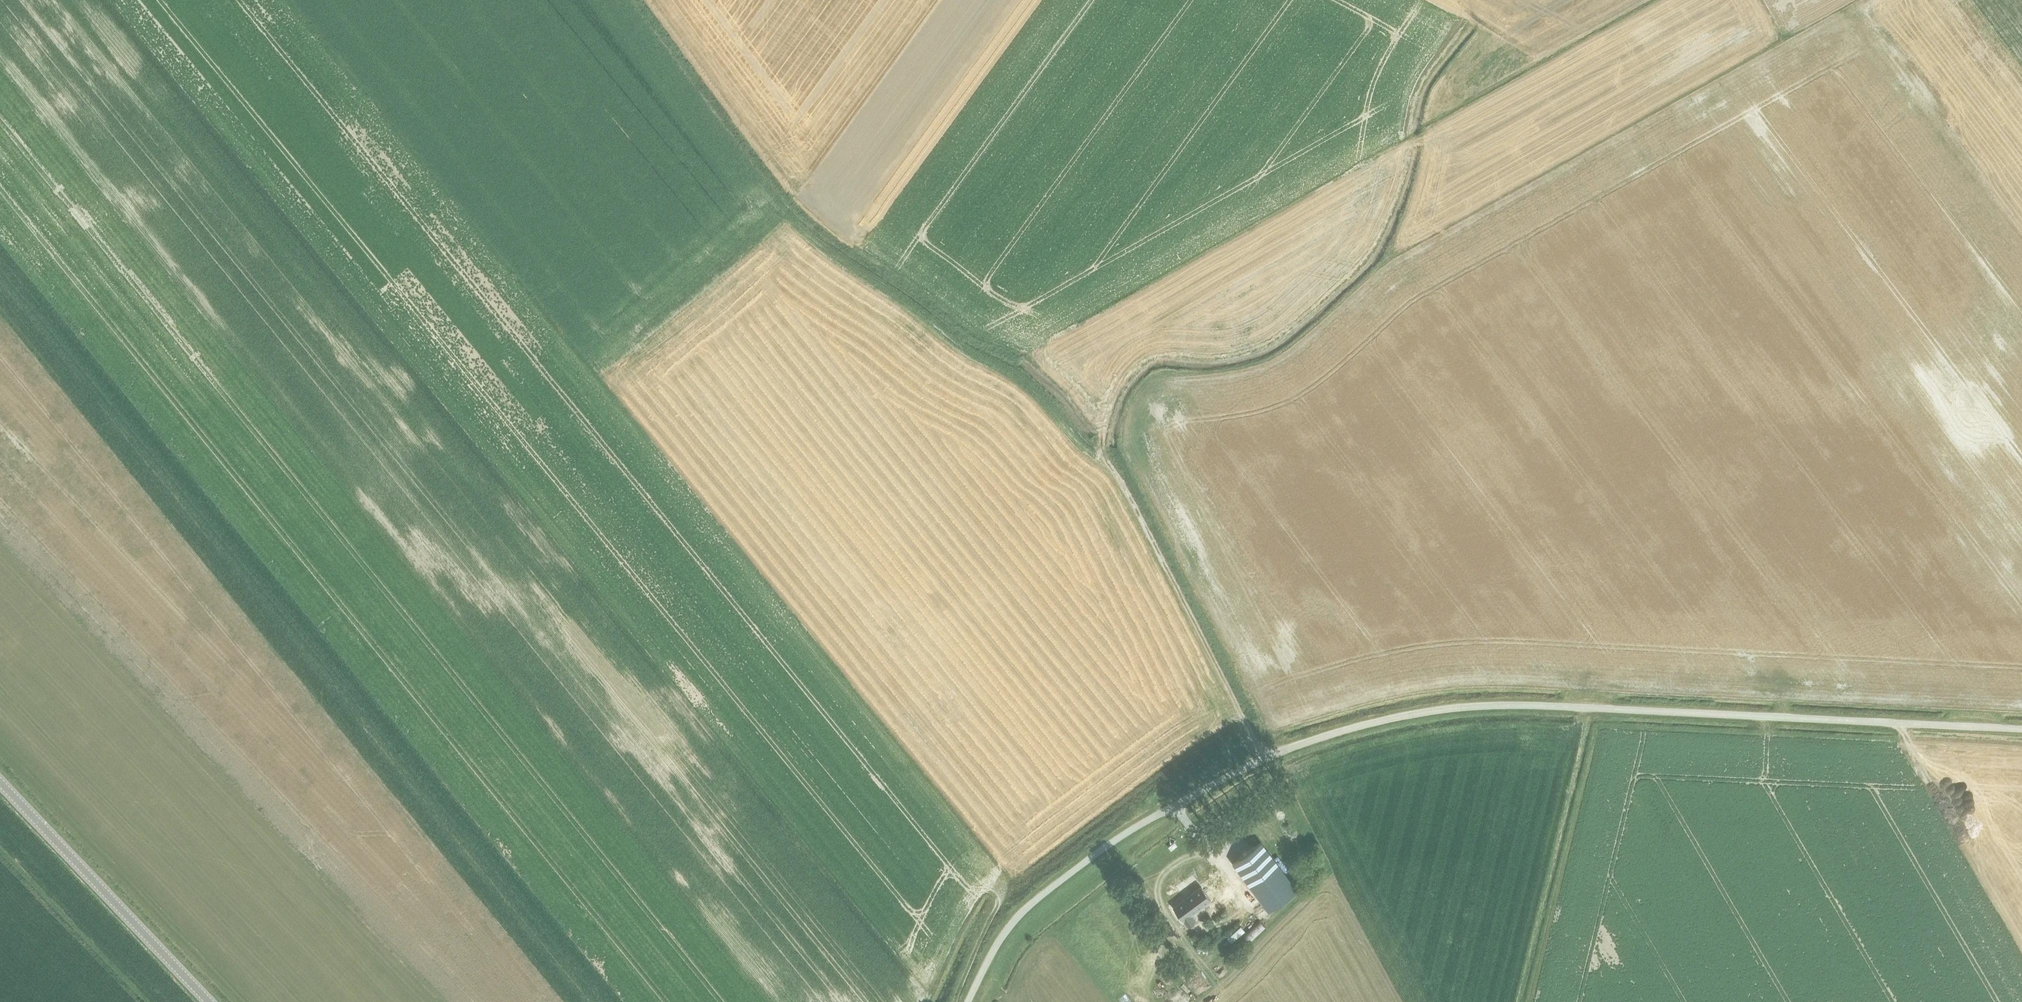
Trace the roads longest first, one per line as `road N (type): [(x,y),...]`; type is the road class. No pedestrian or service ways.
road 1 (unclassified): [(967,1001),(1017,916),(1109,844),(1257,762),(1367,724),(1520,705),(2021,728)]
road 2 (secondary): [(210,1001),(0,782)]

